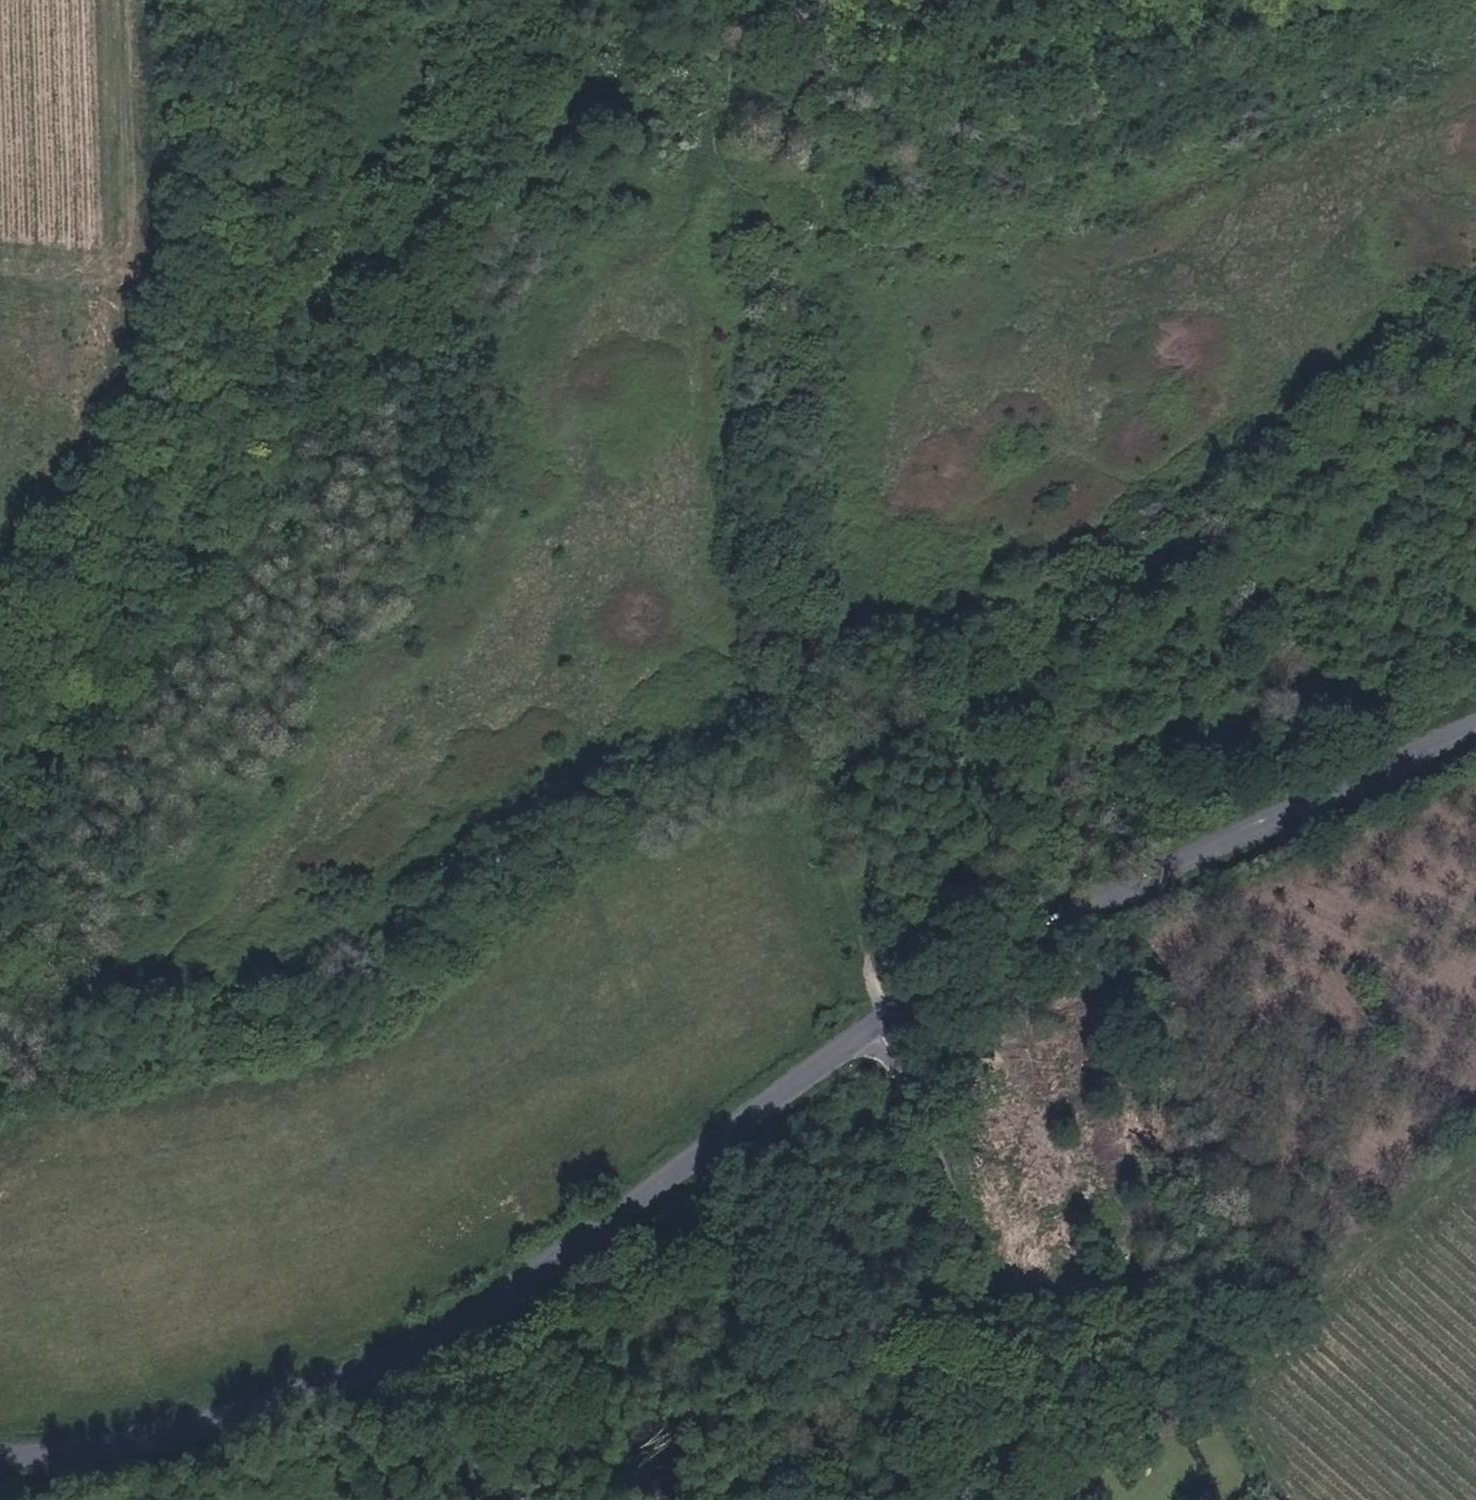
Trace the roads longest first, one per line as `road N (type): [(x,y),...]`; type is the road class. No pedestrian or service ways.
road 1 (tertiary): [(0,1461),(260,1414),(474,1317),(894,1015)]
road 2 (tertiary): [(894,1015),(1006,953),(1475,732)]
road 3 (unclassified): [(1033,1499),(1019,1303),(894,1015)]

